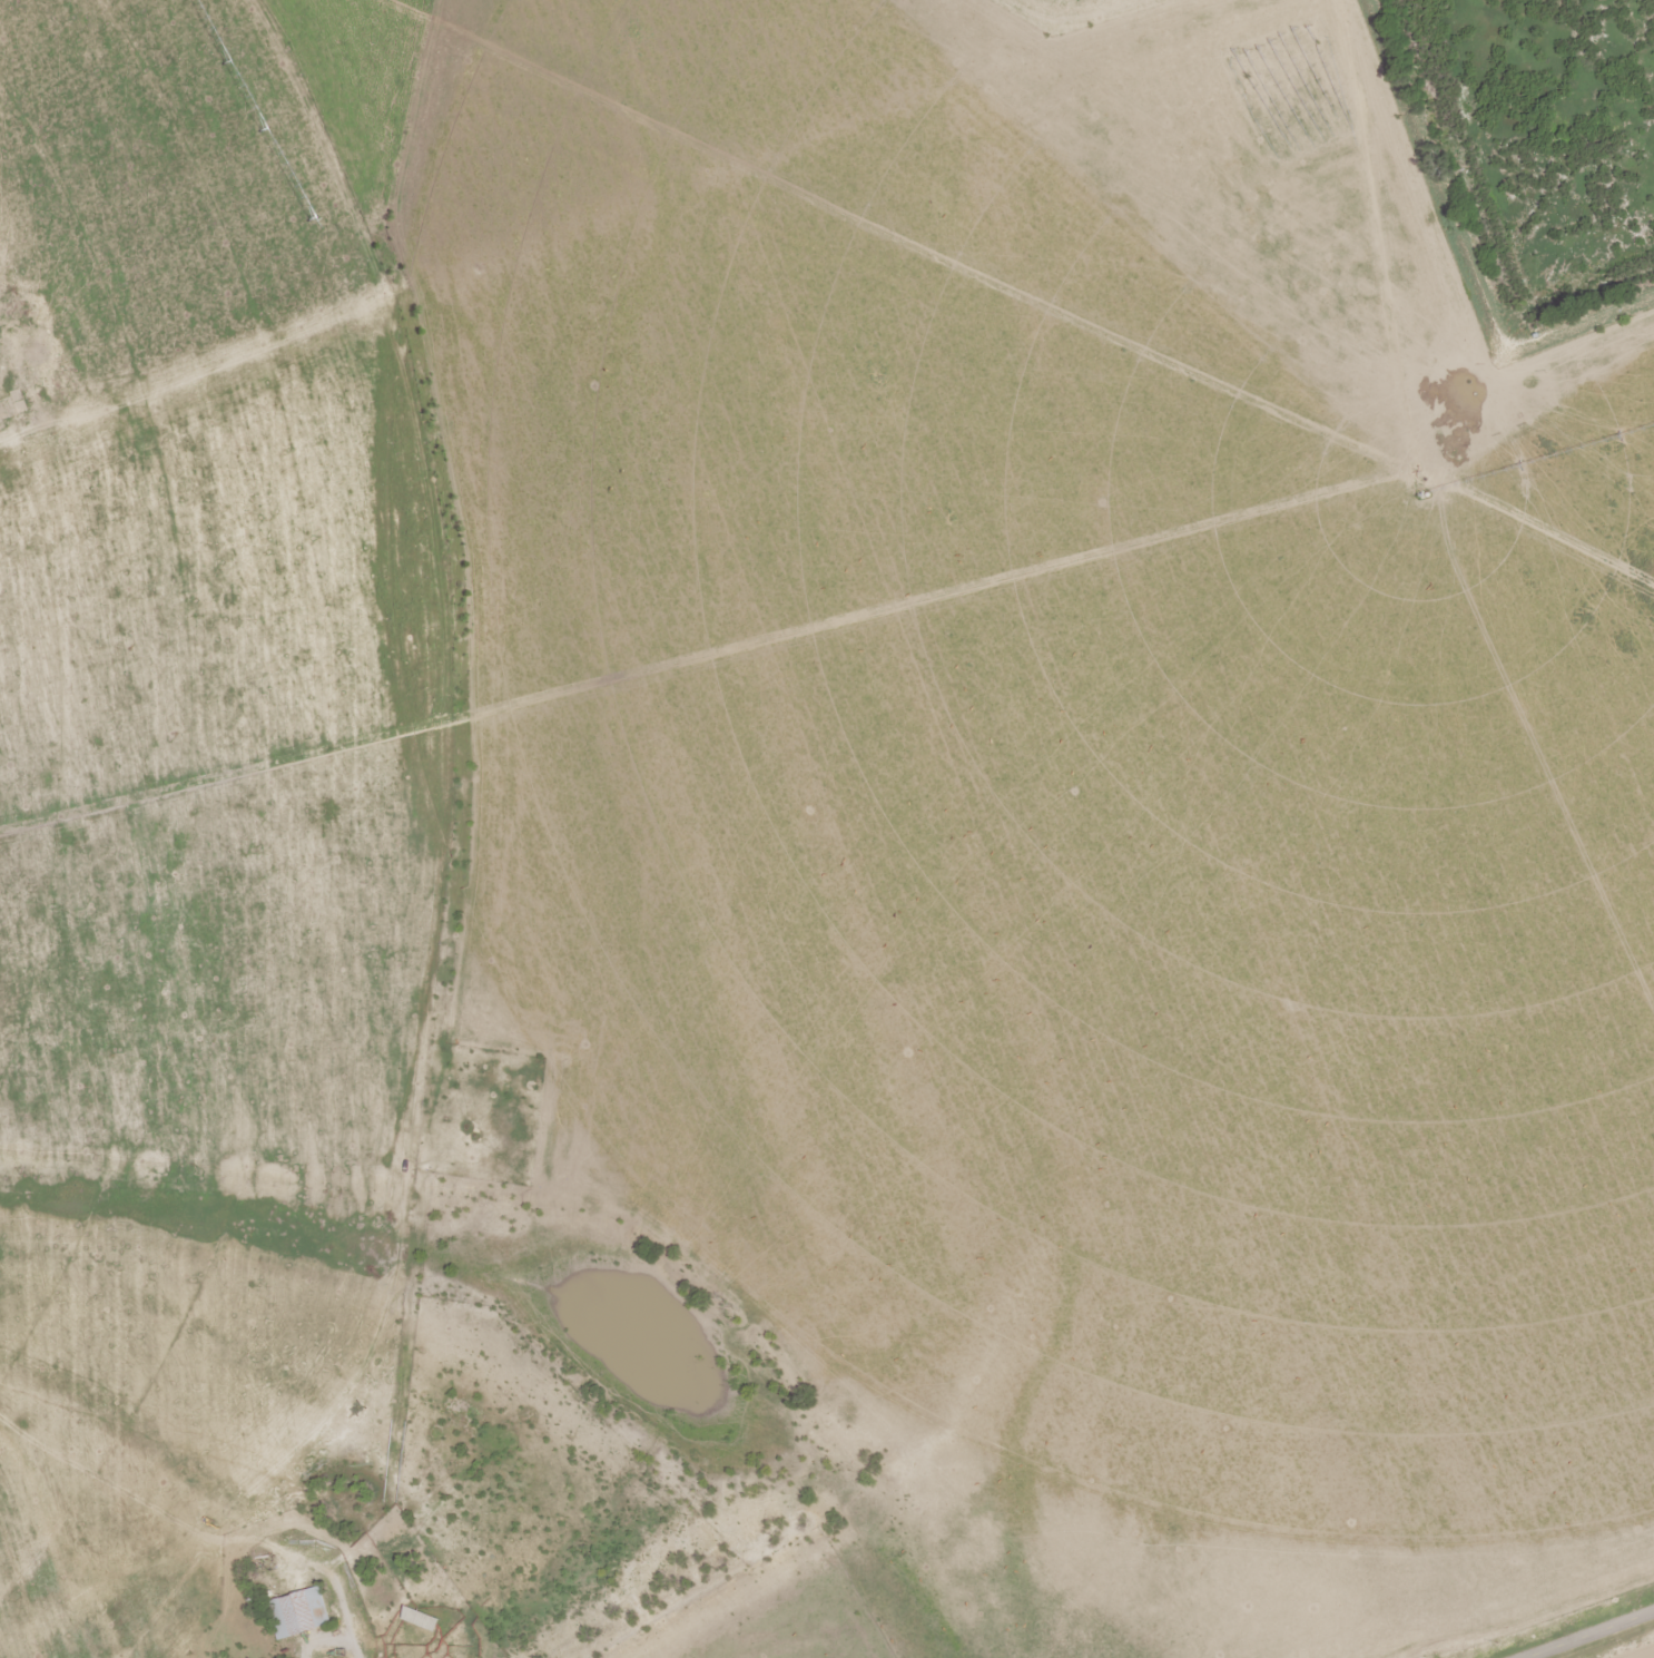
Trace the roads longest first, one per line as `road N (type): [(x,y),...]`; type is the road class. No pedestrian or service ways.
road 1 (tertiary): [(1515,1657),(1653,1608)]

